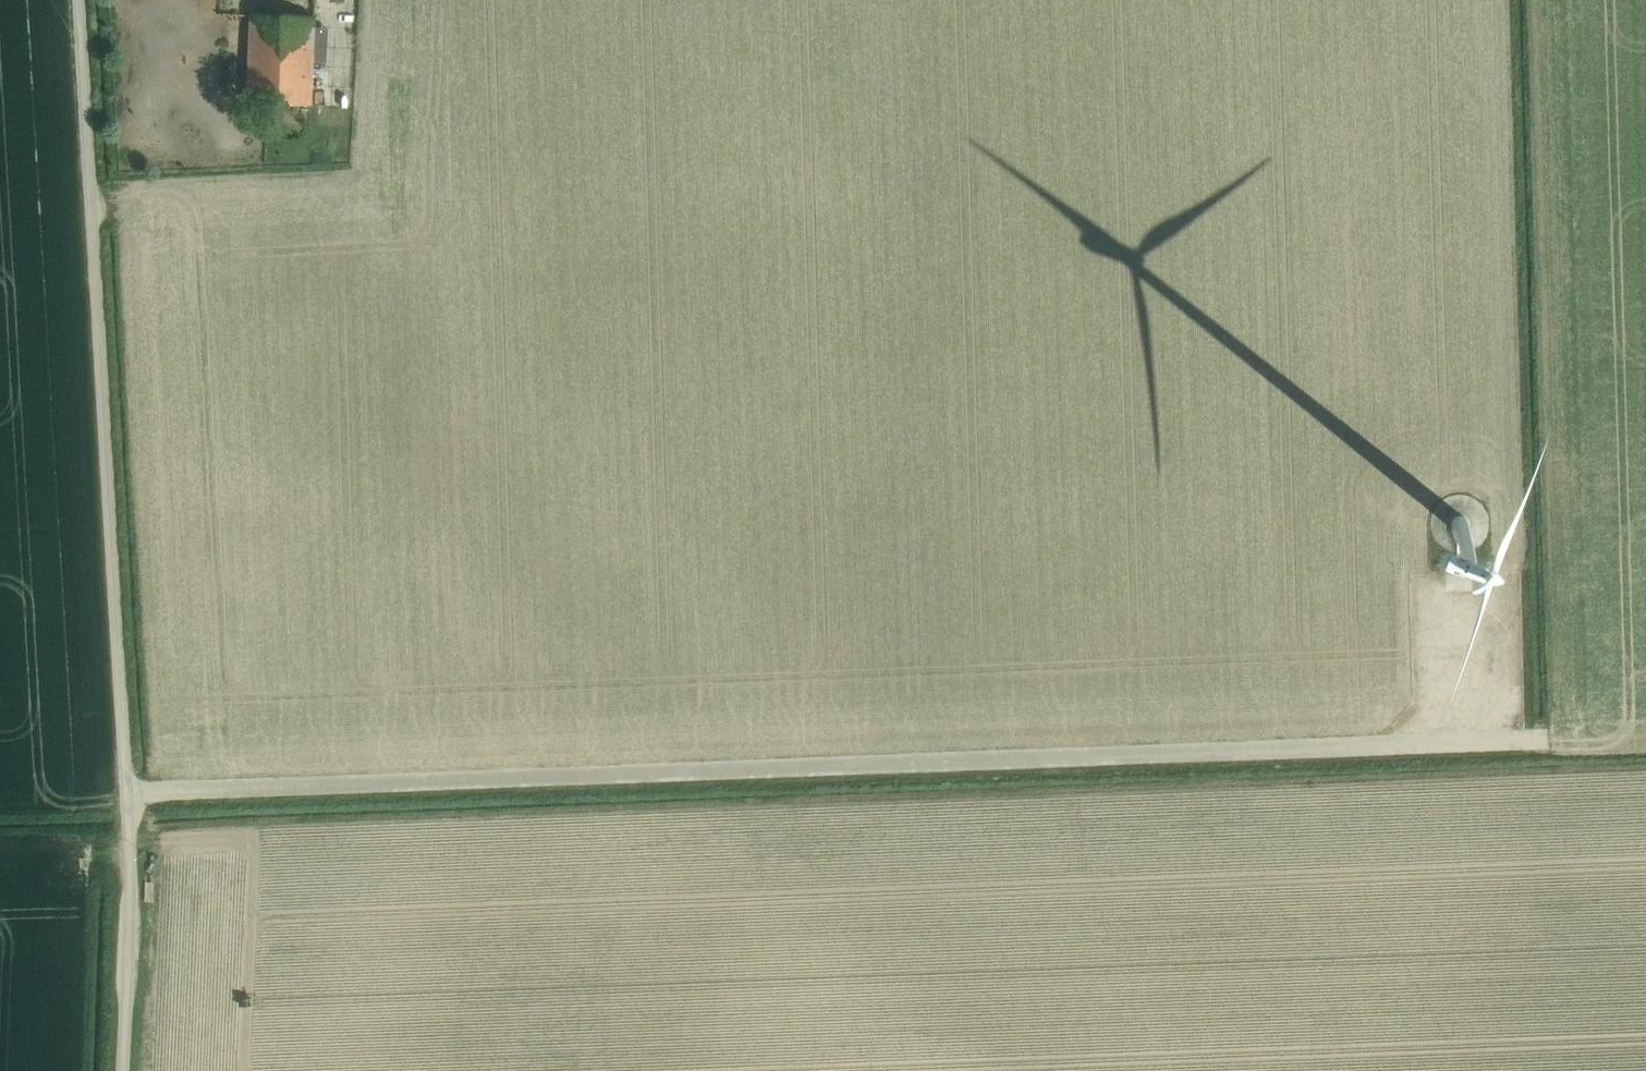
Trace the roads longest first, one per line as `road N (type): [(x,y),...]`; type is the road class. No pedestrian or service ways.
road 1 (unclassified): [(113,1070),(119,764),(77,0)]

